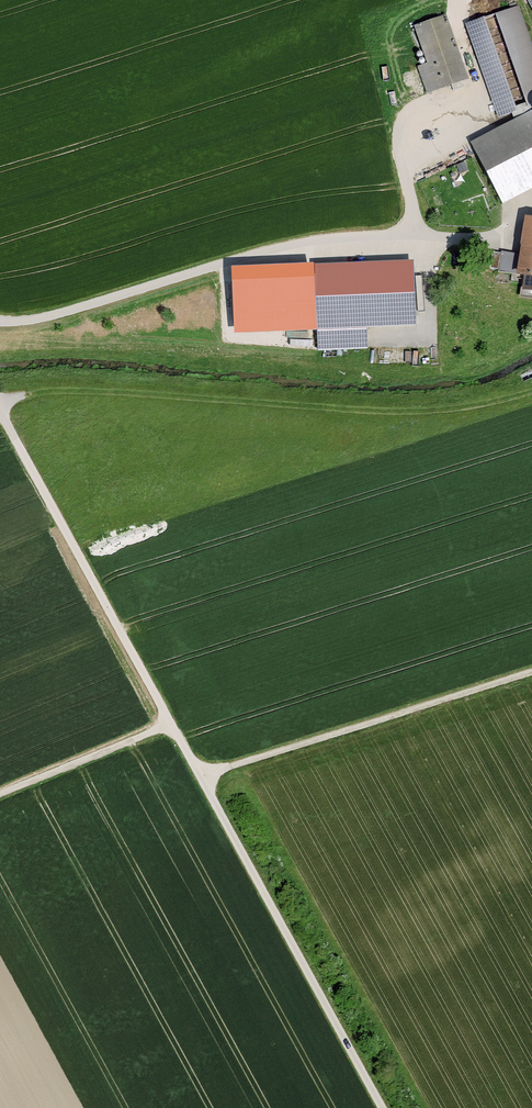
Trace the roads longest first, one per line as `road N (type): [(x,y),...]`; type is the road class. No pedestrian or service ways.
road 1 (track): [(0,416),(382,1107)]
road 2 (track): [(531,386),(424,408),(33,392),(0,399)]
road 3 (track): [(0,321),(43,318),(331,237),(489,239)]
road 4 (track): [(198,775),(531,668)]
road 5 (track): [(170,724),(0,793)]
road 6 (track): [(418,234),(402,159),(477,96)]

